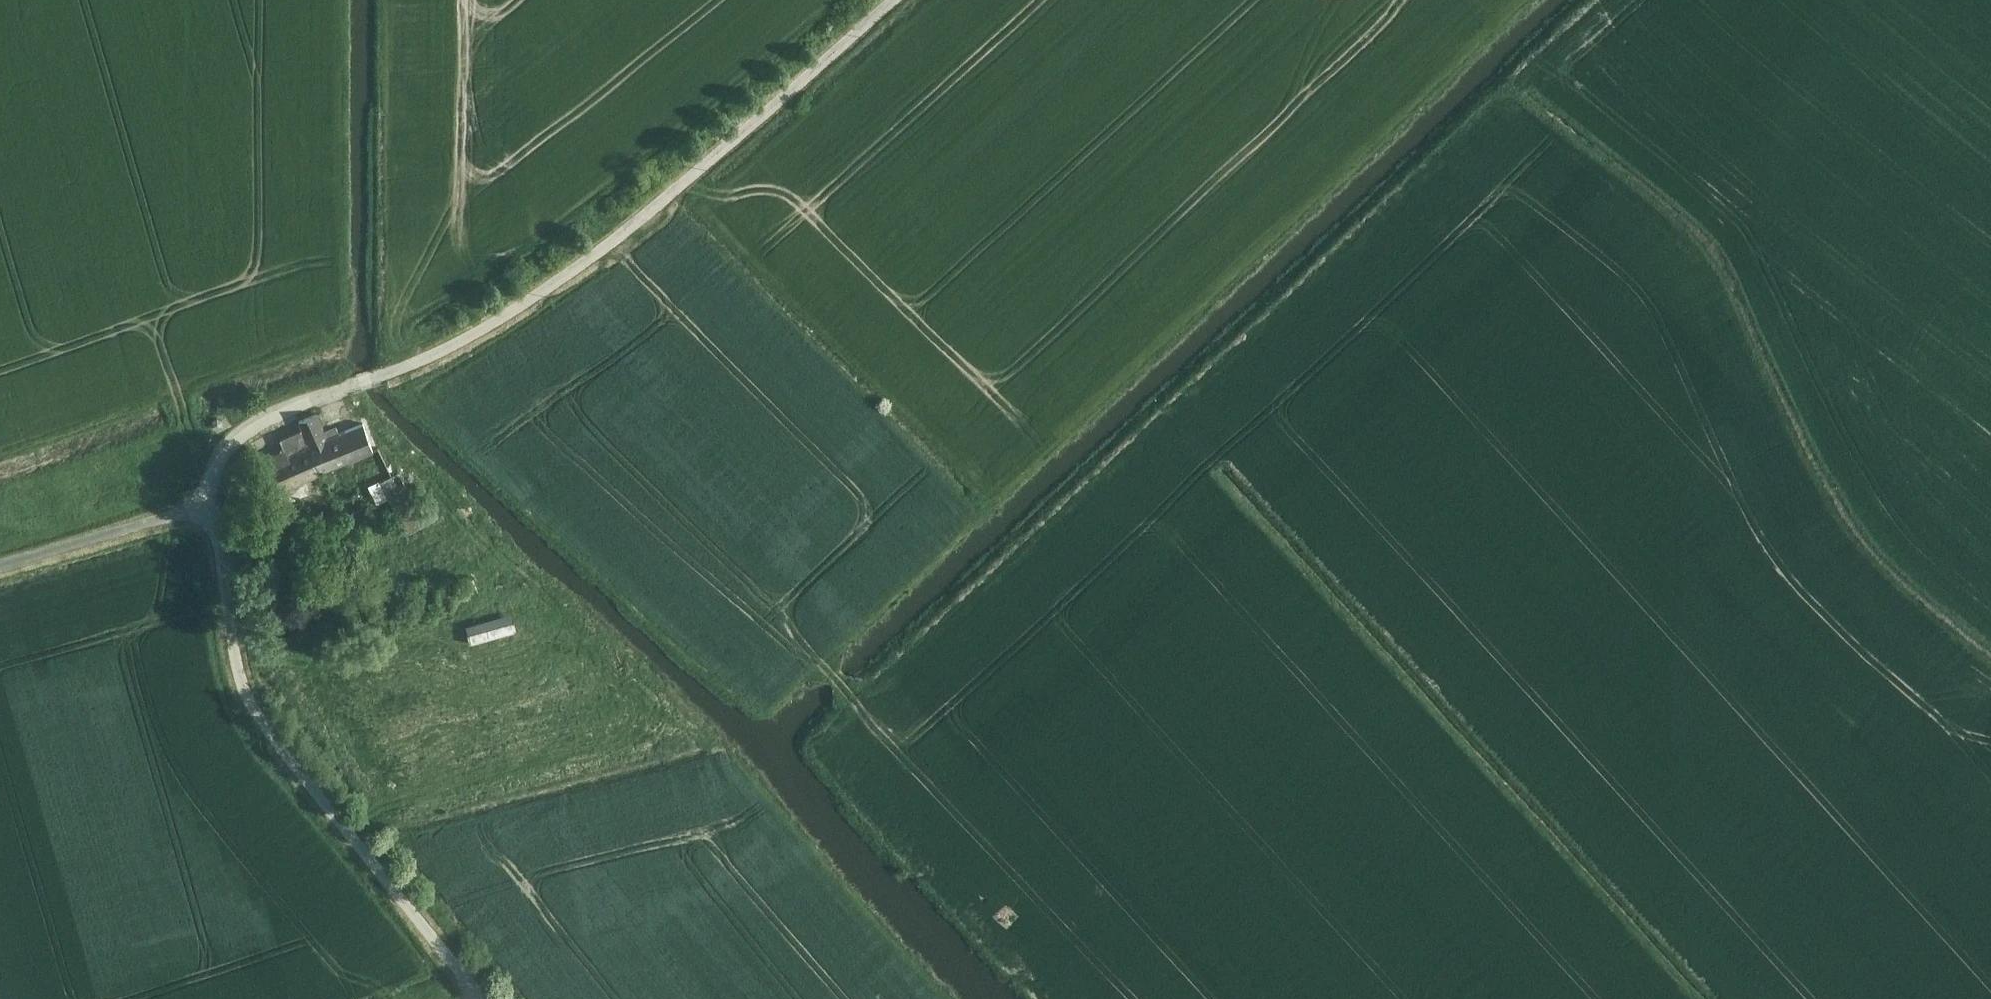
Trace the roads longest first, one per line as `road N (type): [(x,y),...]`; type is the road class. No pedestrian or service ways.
road 1 (track): [(898,0),(658,210),(534,300),(466,340),(247,431),(227,453),(213,508)]
road 2 (track): [(213,508),(236,651),(255,714),(479,998)]
road 3 (track): [(213,508),(0,570)]

